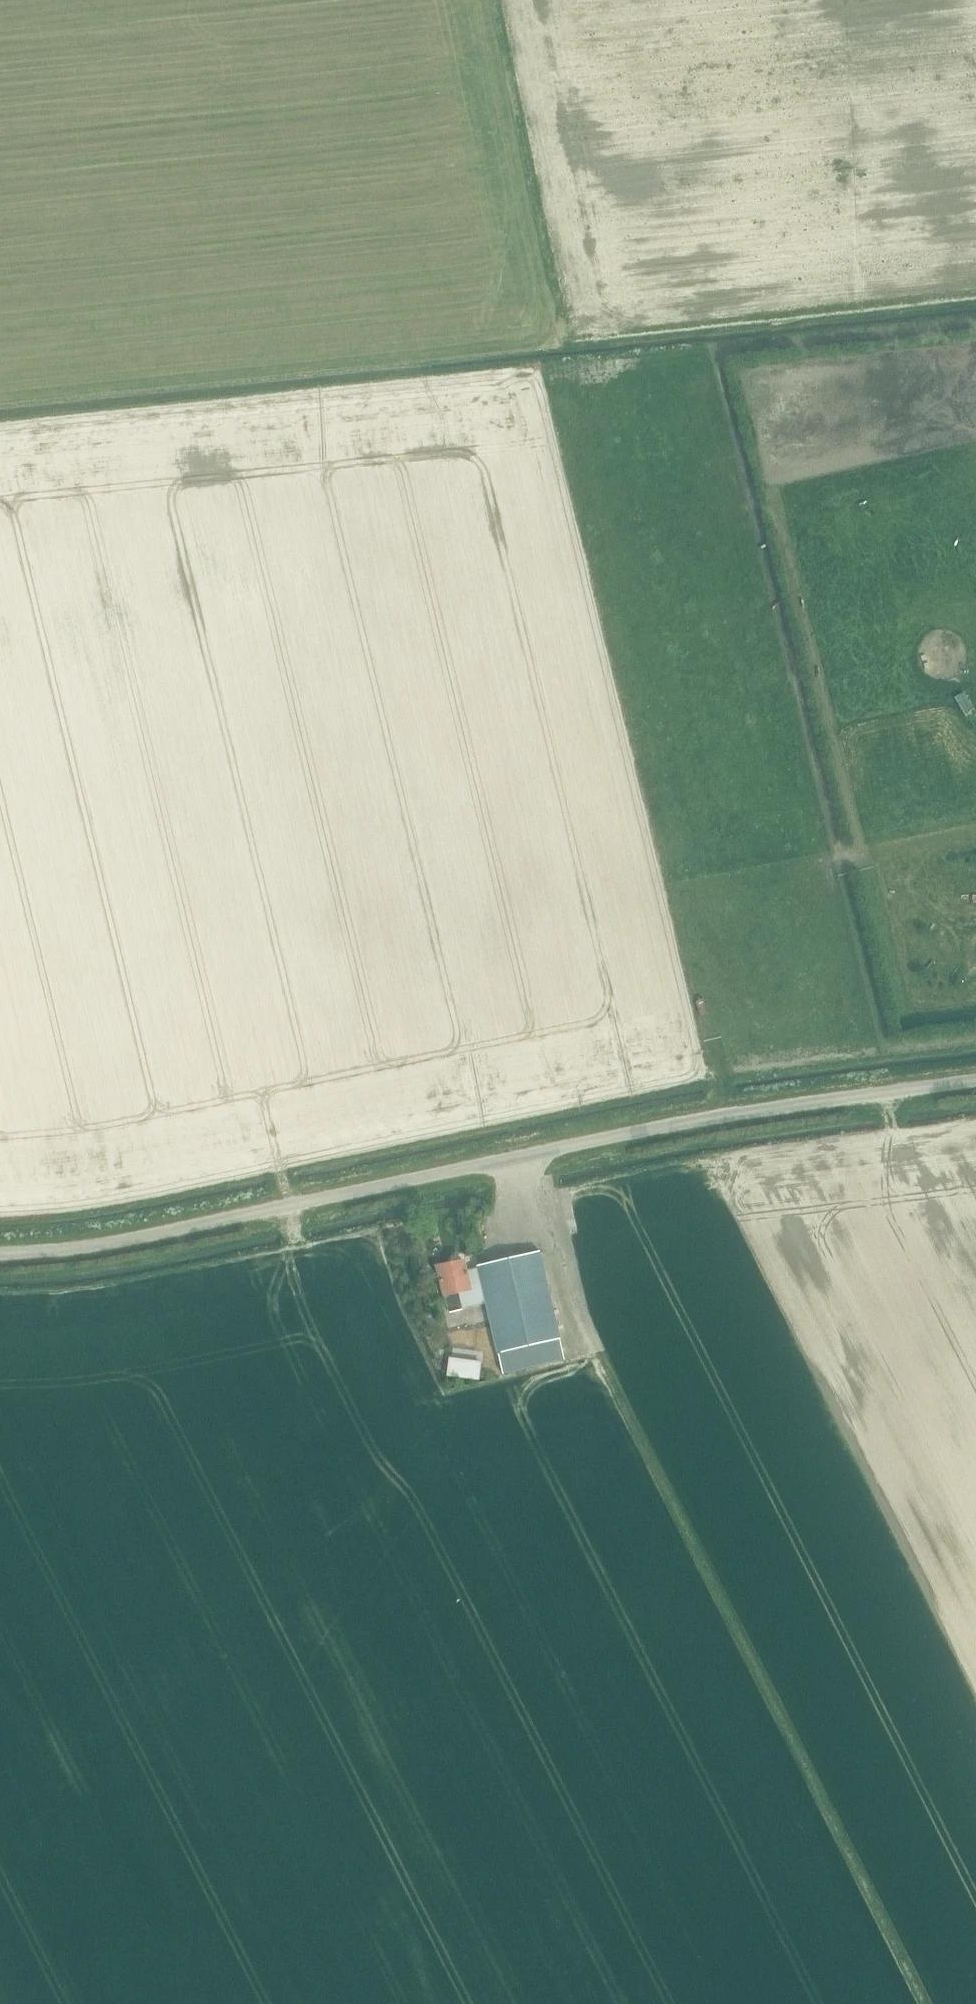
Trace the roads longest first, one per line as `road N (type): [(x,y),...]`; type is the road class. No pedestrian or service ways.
road 1 (unclassified): [(0,1254),(155,1236),(639,1131),(975,1081)]

